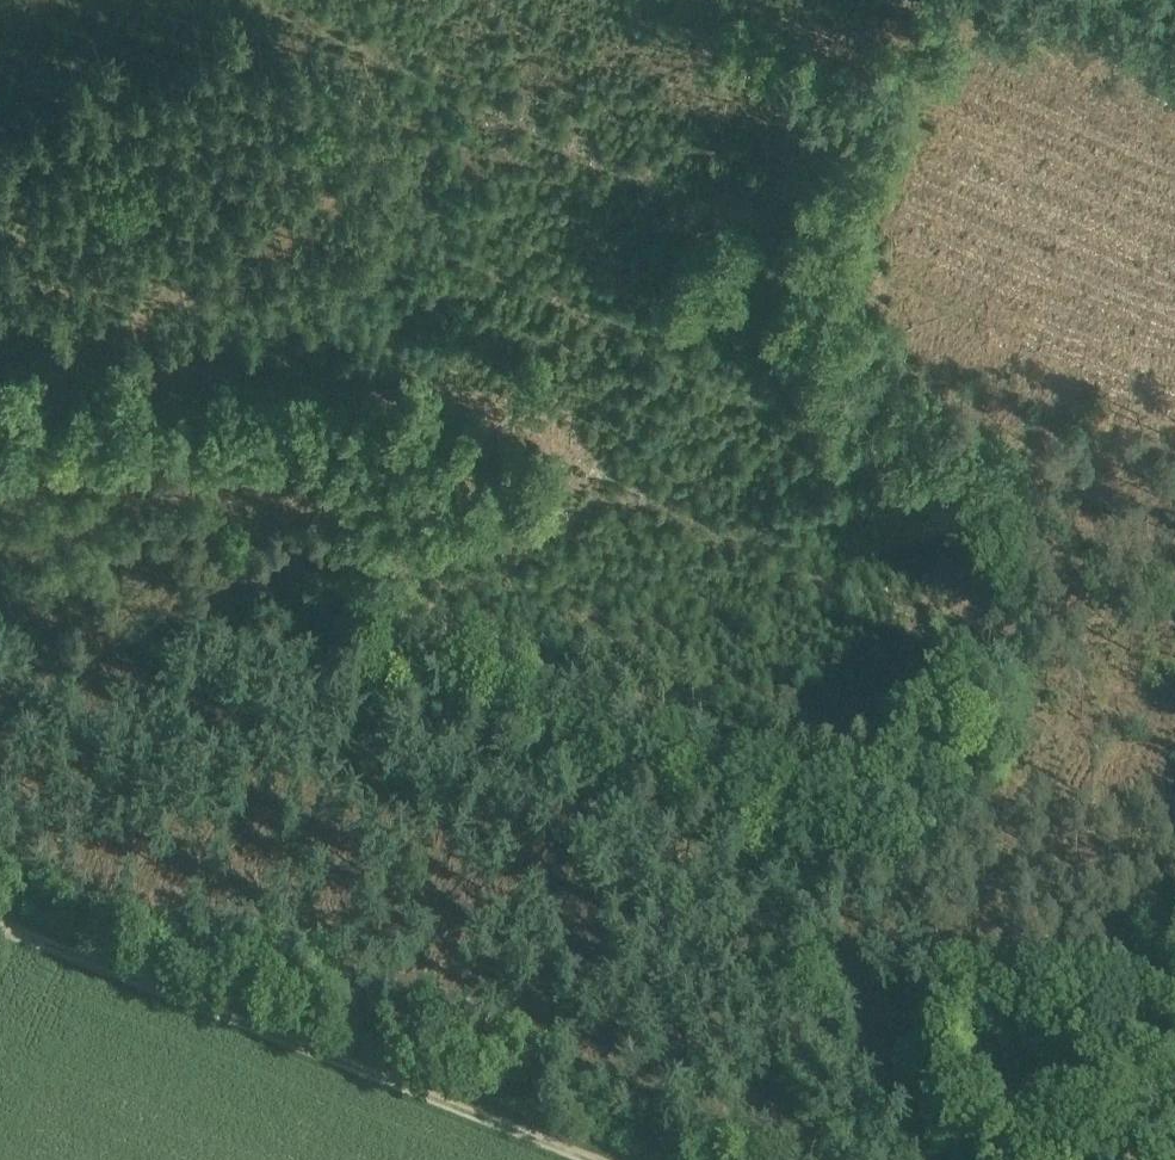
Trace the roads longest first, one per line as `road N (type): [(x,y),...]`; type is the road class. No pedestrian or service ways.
road 1 (track): [(0,926),(591,1159)]
road 2 (track): [(1174,902),(1068,1159)]

